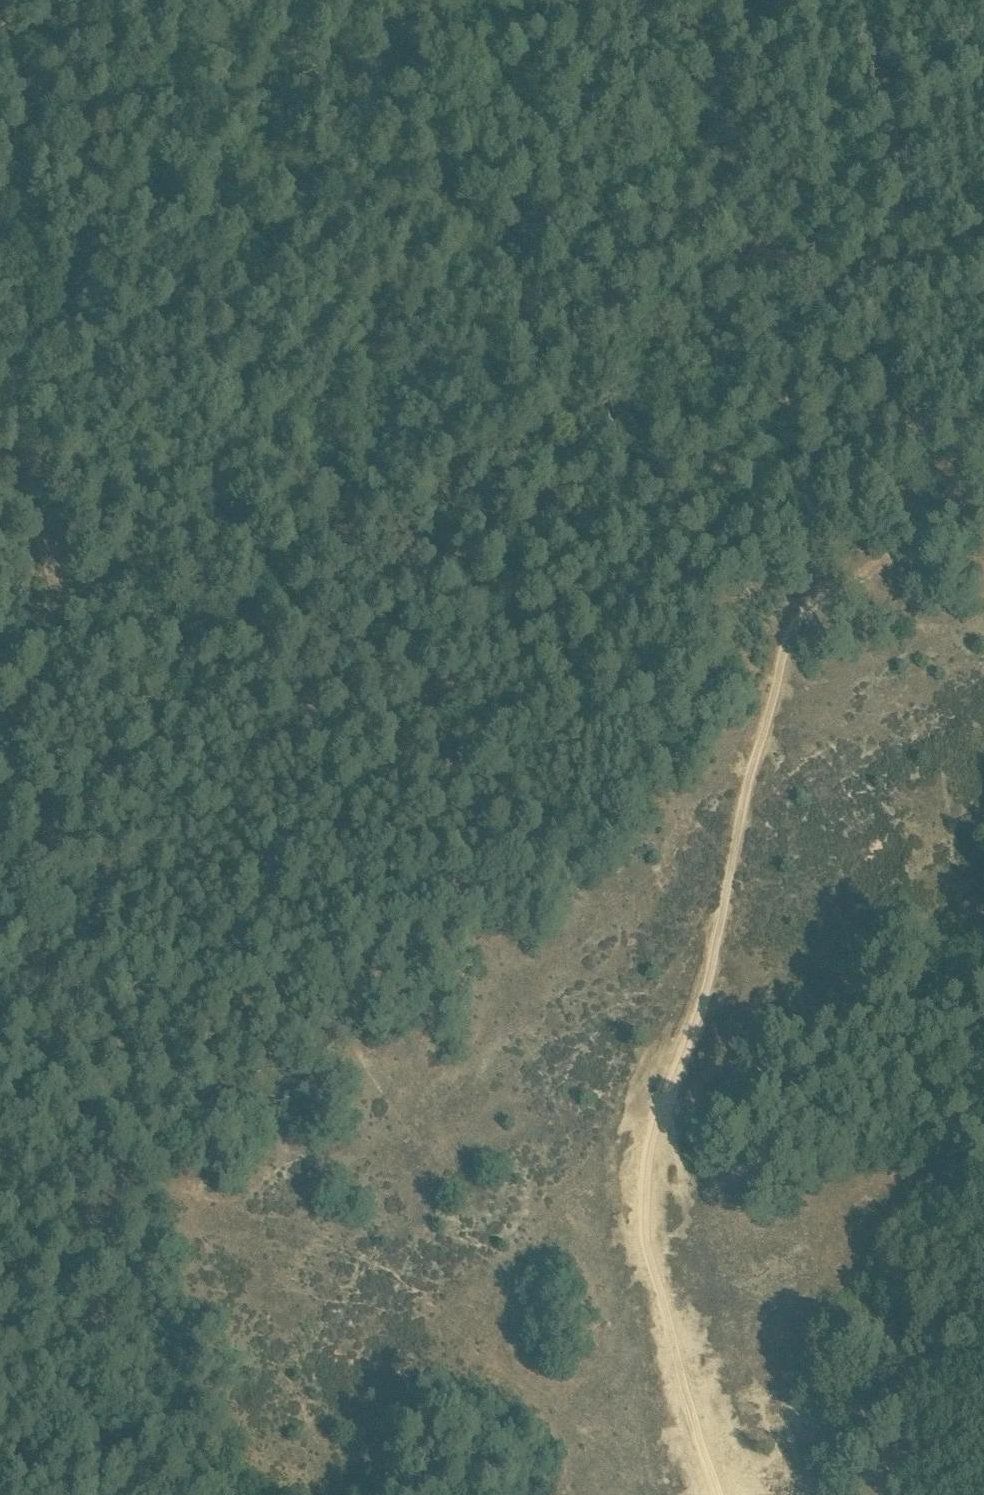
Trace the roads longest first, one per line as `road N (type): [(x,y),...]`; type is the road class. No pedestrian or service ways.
road 1 (track): [(873,0),(885,48),(896,192),(916,223),(891,345),(921,485),(884,562),(820,595),(783,644),(741,804),(672,1138),(664,1267),(685,1373),(731,1494)]

